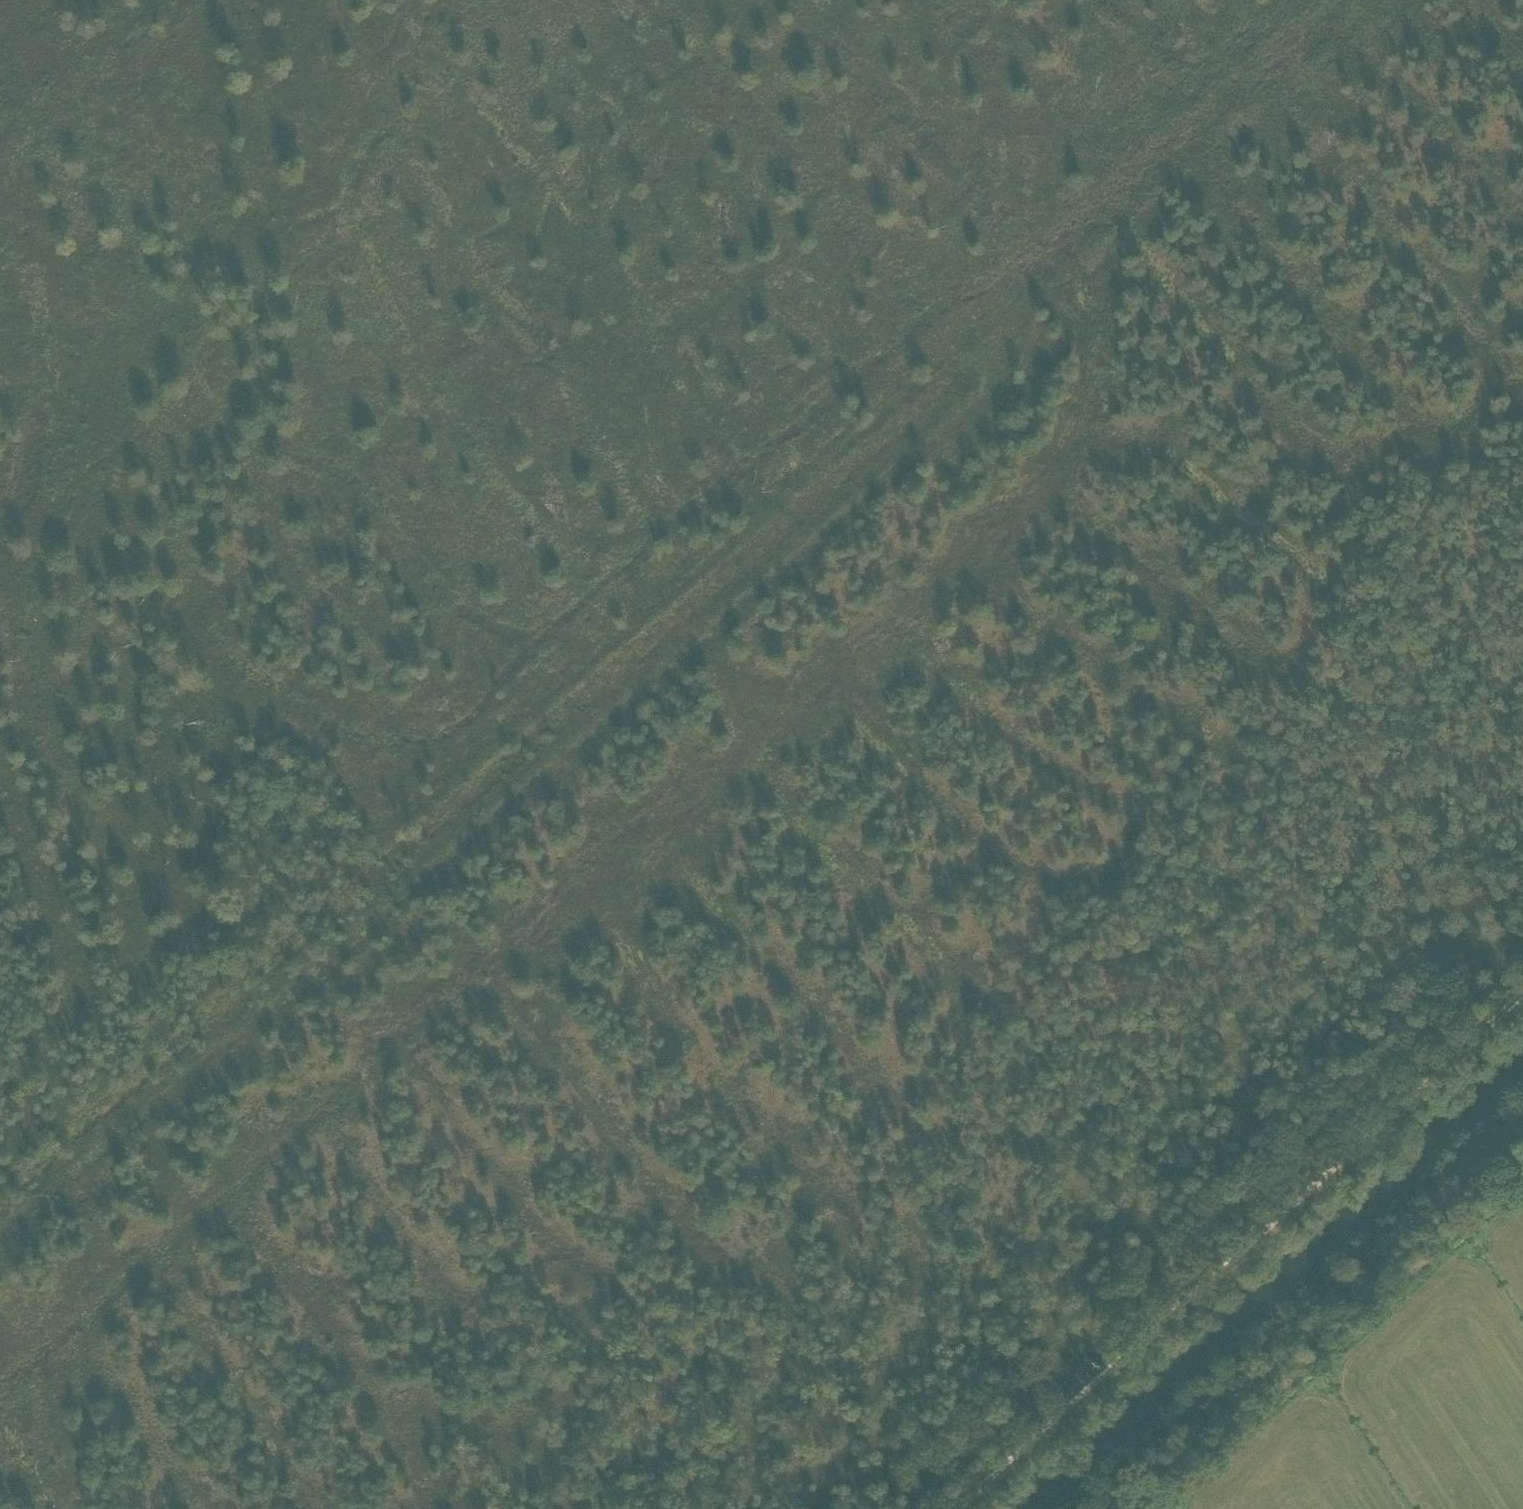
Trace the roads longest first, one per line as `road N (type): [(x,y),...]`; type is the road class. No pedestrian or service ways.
road 1 (track): [(955,1508),(1522,995)]

